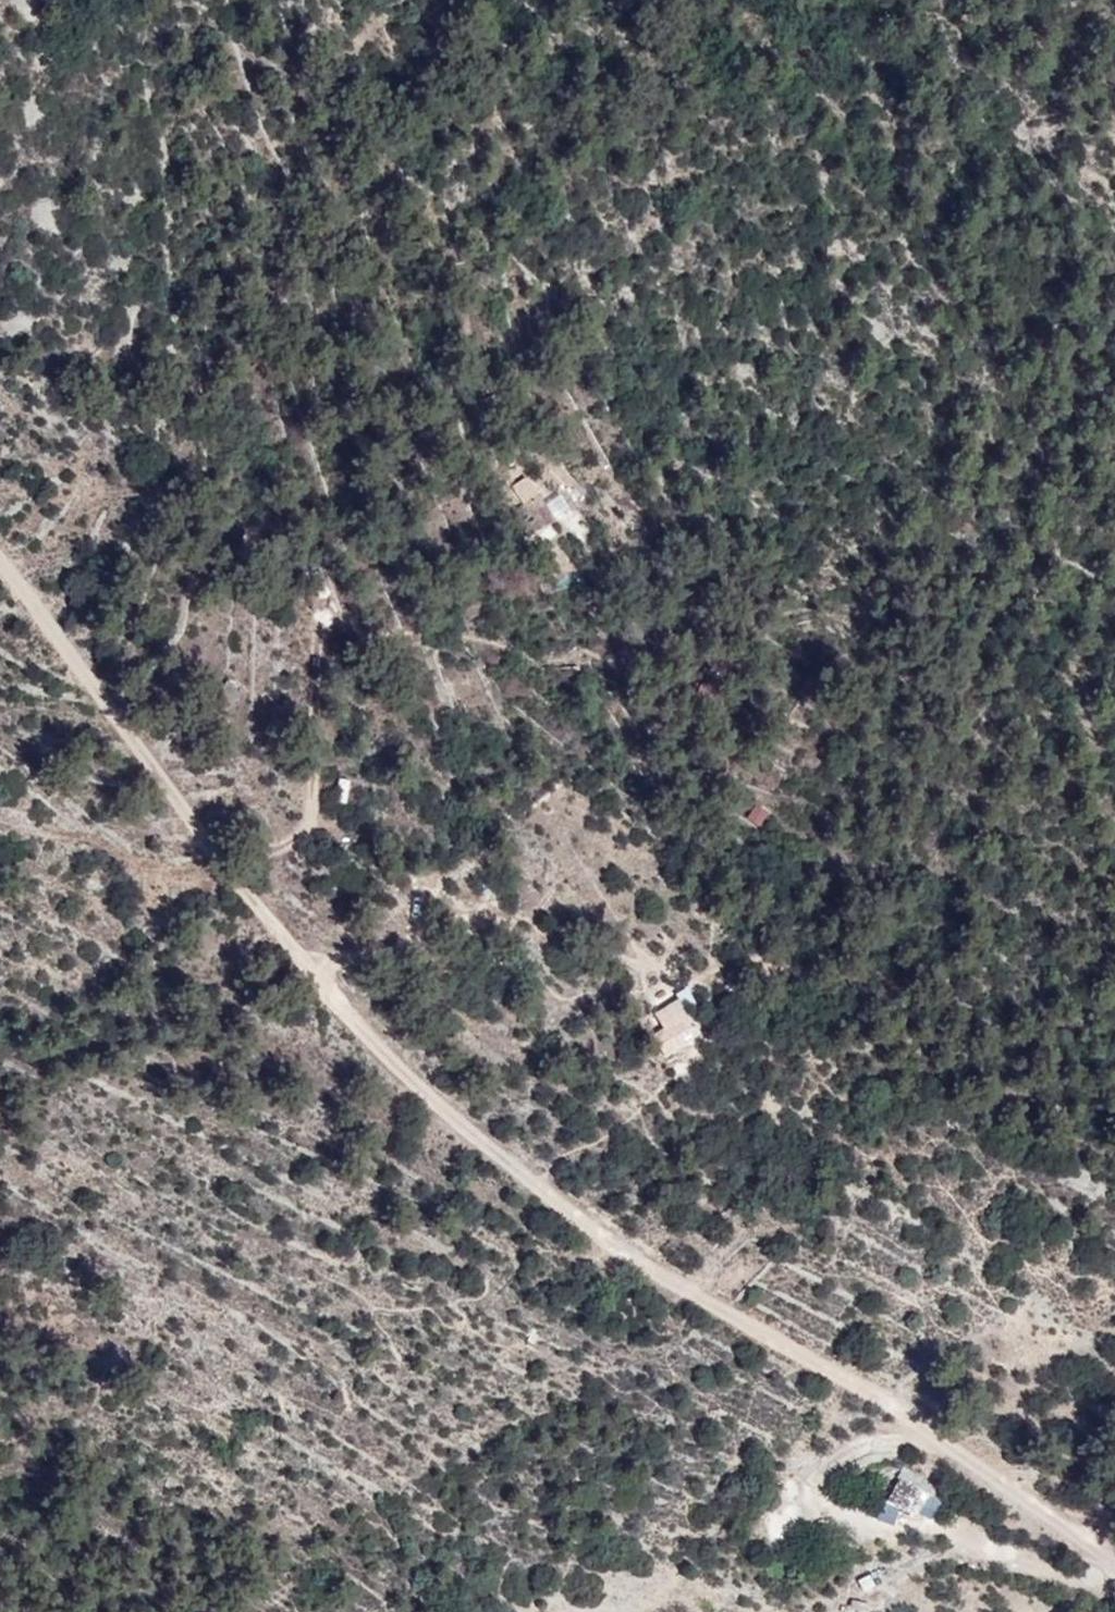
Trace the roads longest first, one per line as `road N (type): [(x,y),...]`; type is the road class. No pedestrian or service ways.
road 1 (track): [(1114,1555),(900,1408),(614,1244),(400,1067),(277,926),(0,558)]

